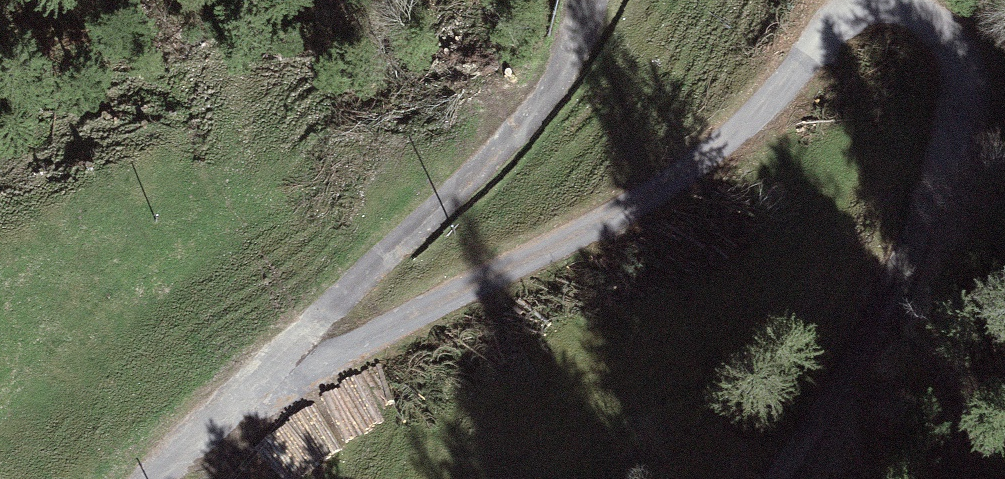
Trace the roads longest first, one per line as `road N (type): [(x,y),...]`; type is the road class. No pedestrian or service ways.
road 1 (track): [(769,478),(887,296),(952,128),(962,52),(929,18),(902,5),(858,7),(711,154),(631,210),(336,357),(270,371),(530,118),(574,54),(590,0)]
road 2 (unclassified): [(162,478),(270,371)]

